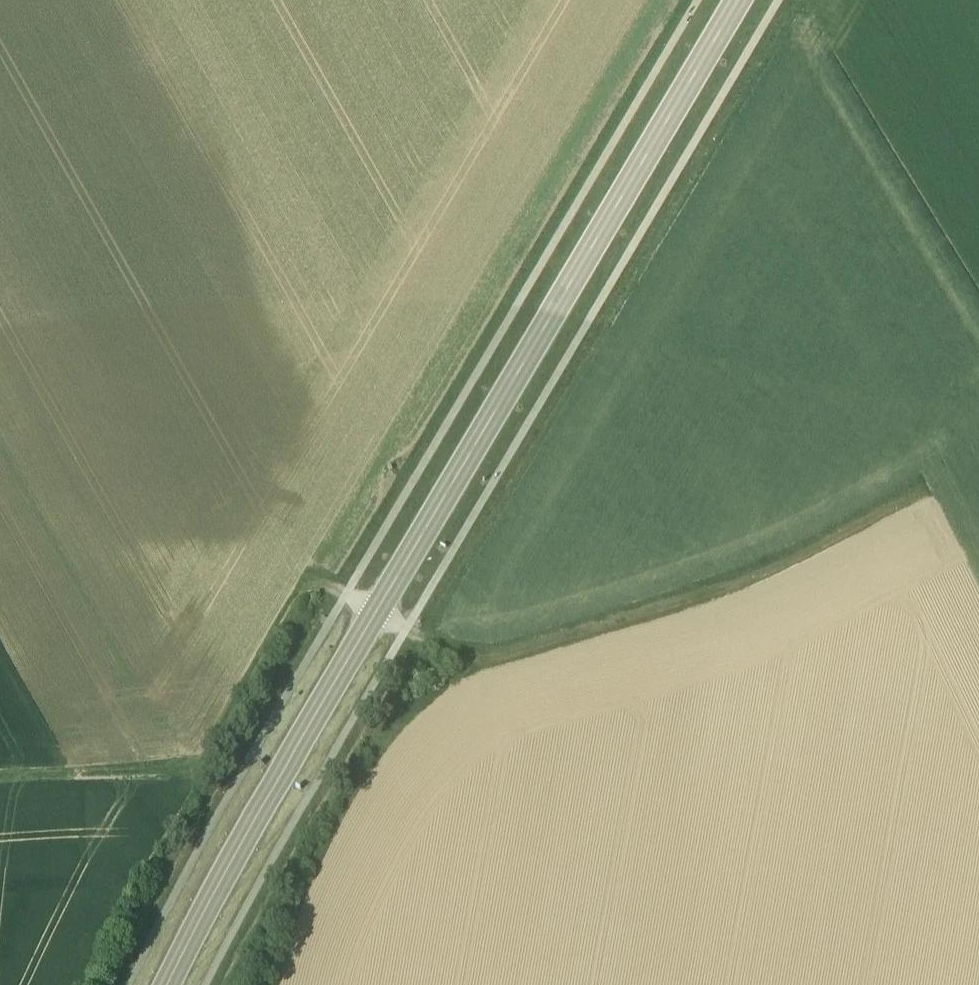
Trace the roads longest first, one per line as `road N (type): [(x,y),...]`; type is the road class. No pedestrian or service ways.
road 1 (primary): [(166,984),(243,837),(738,0)]
road 2 (track): [(0,780),(184,778),(304,598),(319,590),(346,593),(445,652),(497,656),(777,568),(923,488)]

